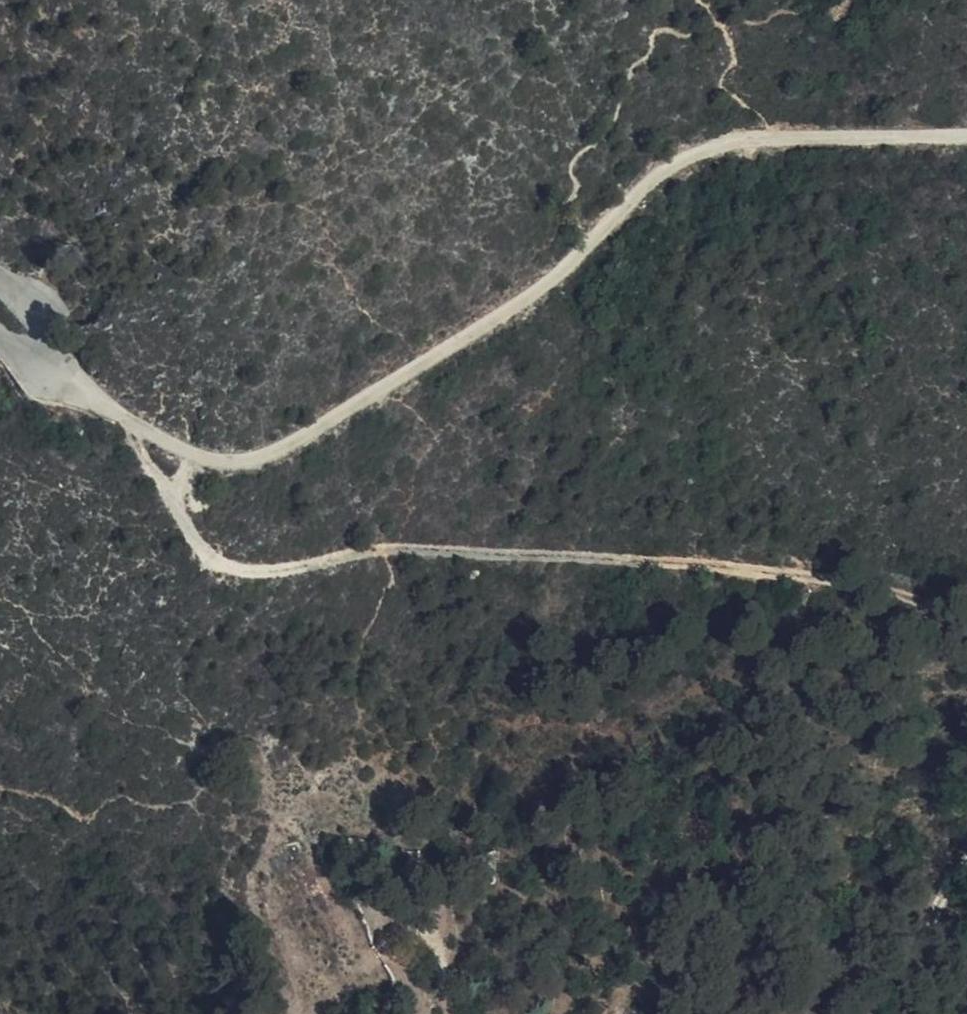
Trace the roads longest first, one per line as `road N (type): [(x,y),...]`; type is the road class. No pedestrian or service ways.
road 1 (track): [(131,424),(145,464),(202,553),(240,573),(377,551),(454,550),(882,583),(936,605),(966,606)]
road 2 (unclassified): [(0,344),(27,354),(45,329),(29,300),(0,283)]

